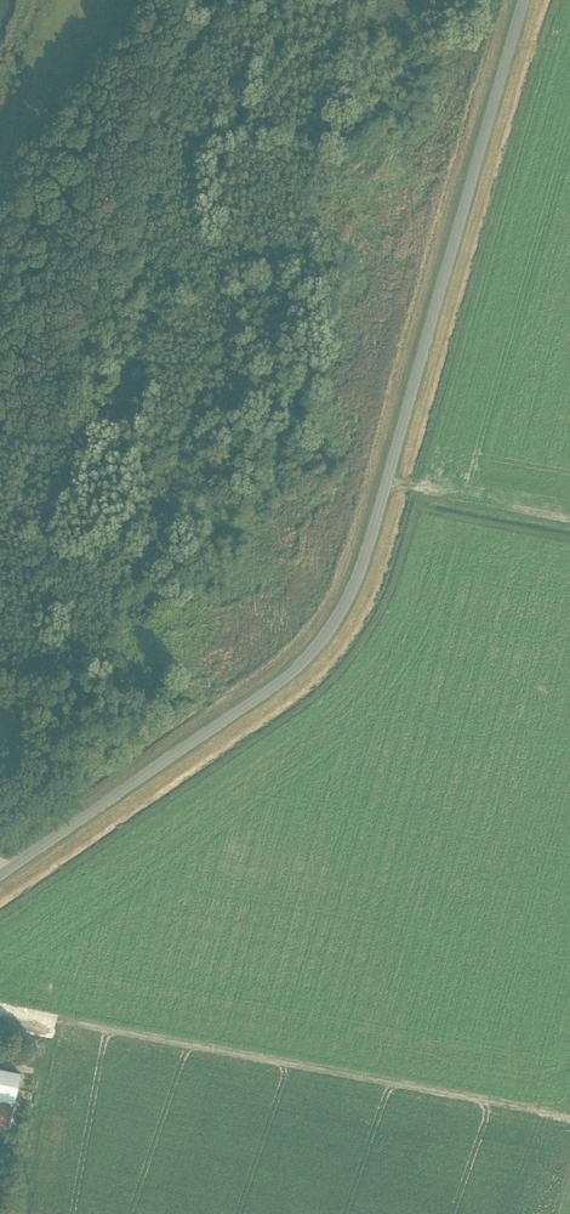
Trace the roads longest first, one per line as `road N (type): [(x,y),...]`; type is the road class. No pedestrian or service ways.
road 1 (unclassified): [(0,872),(280,677),(329,630),(356,583),(521,0)]

